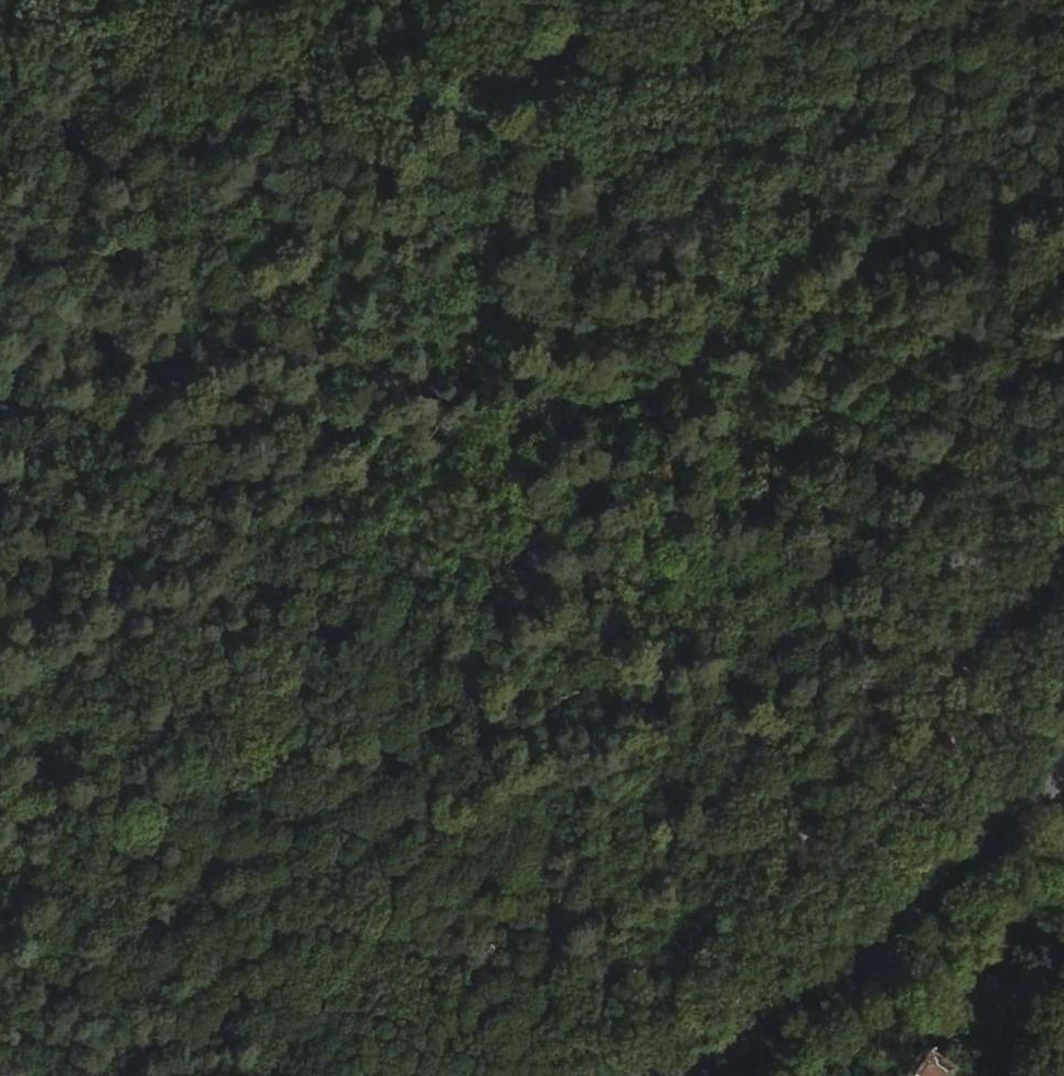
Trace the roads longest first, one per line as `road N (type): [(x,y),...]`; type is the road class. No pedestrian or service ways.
road 1 (track): [(0,332),(310,315),(532,397),(615,485),(1063,486)]
road 2 (unclassified): [(698,1075),(824,994),(1063,766)]

